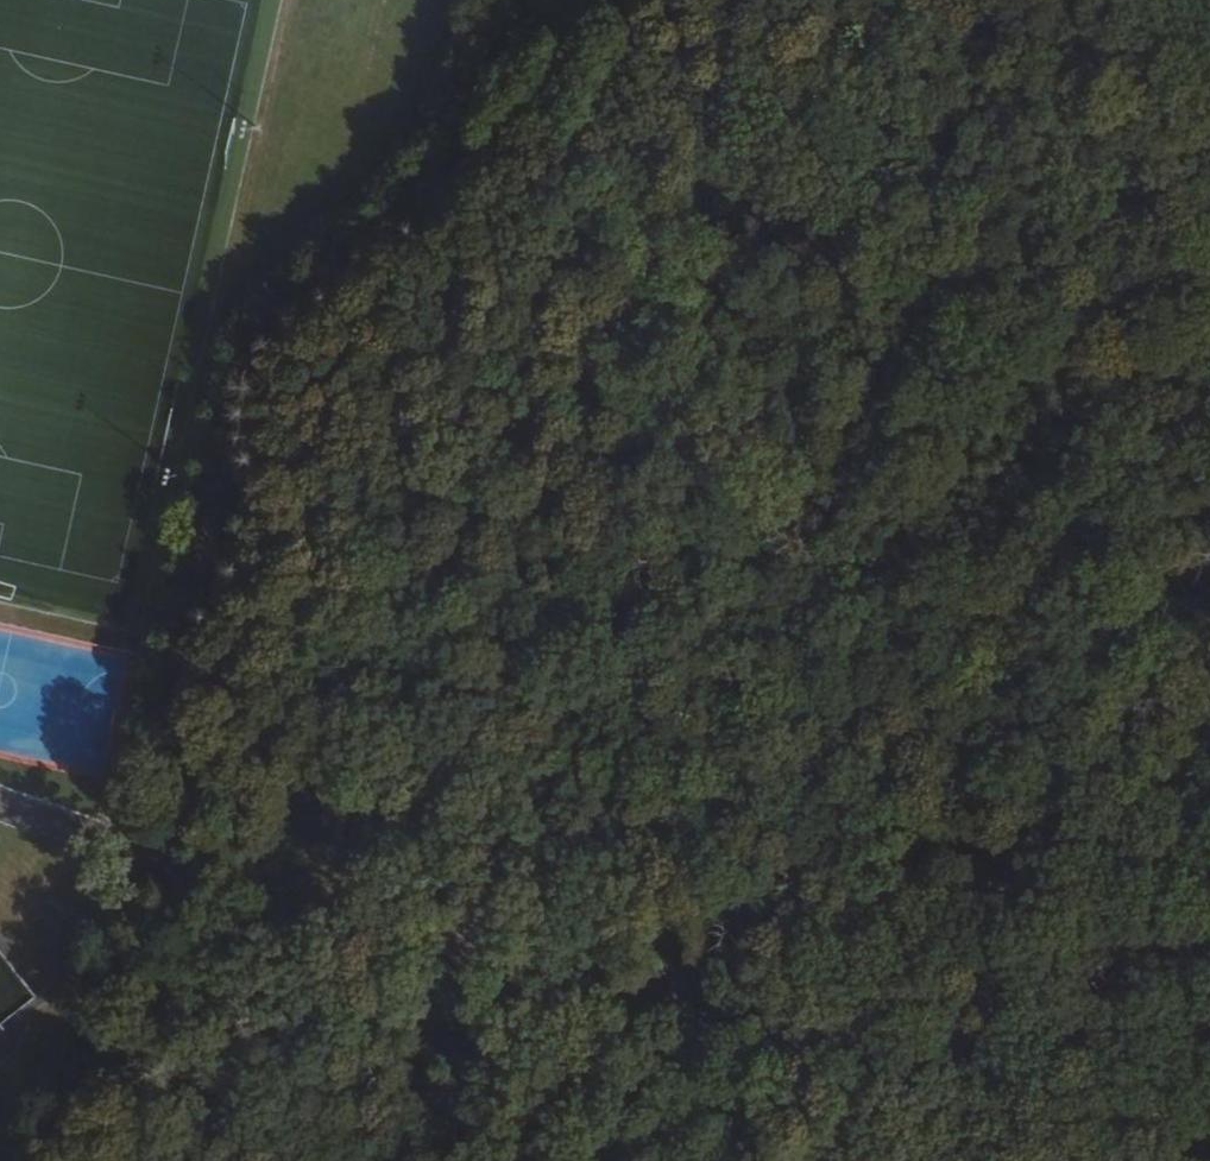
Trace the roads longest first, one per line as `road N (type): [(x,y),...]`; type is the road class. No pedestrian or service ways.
road 1 (track): [(95,833),(1209,1121)]

